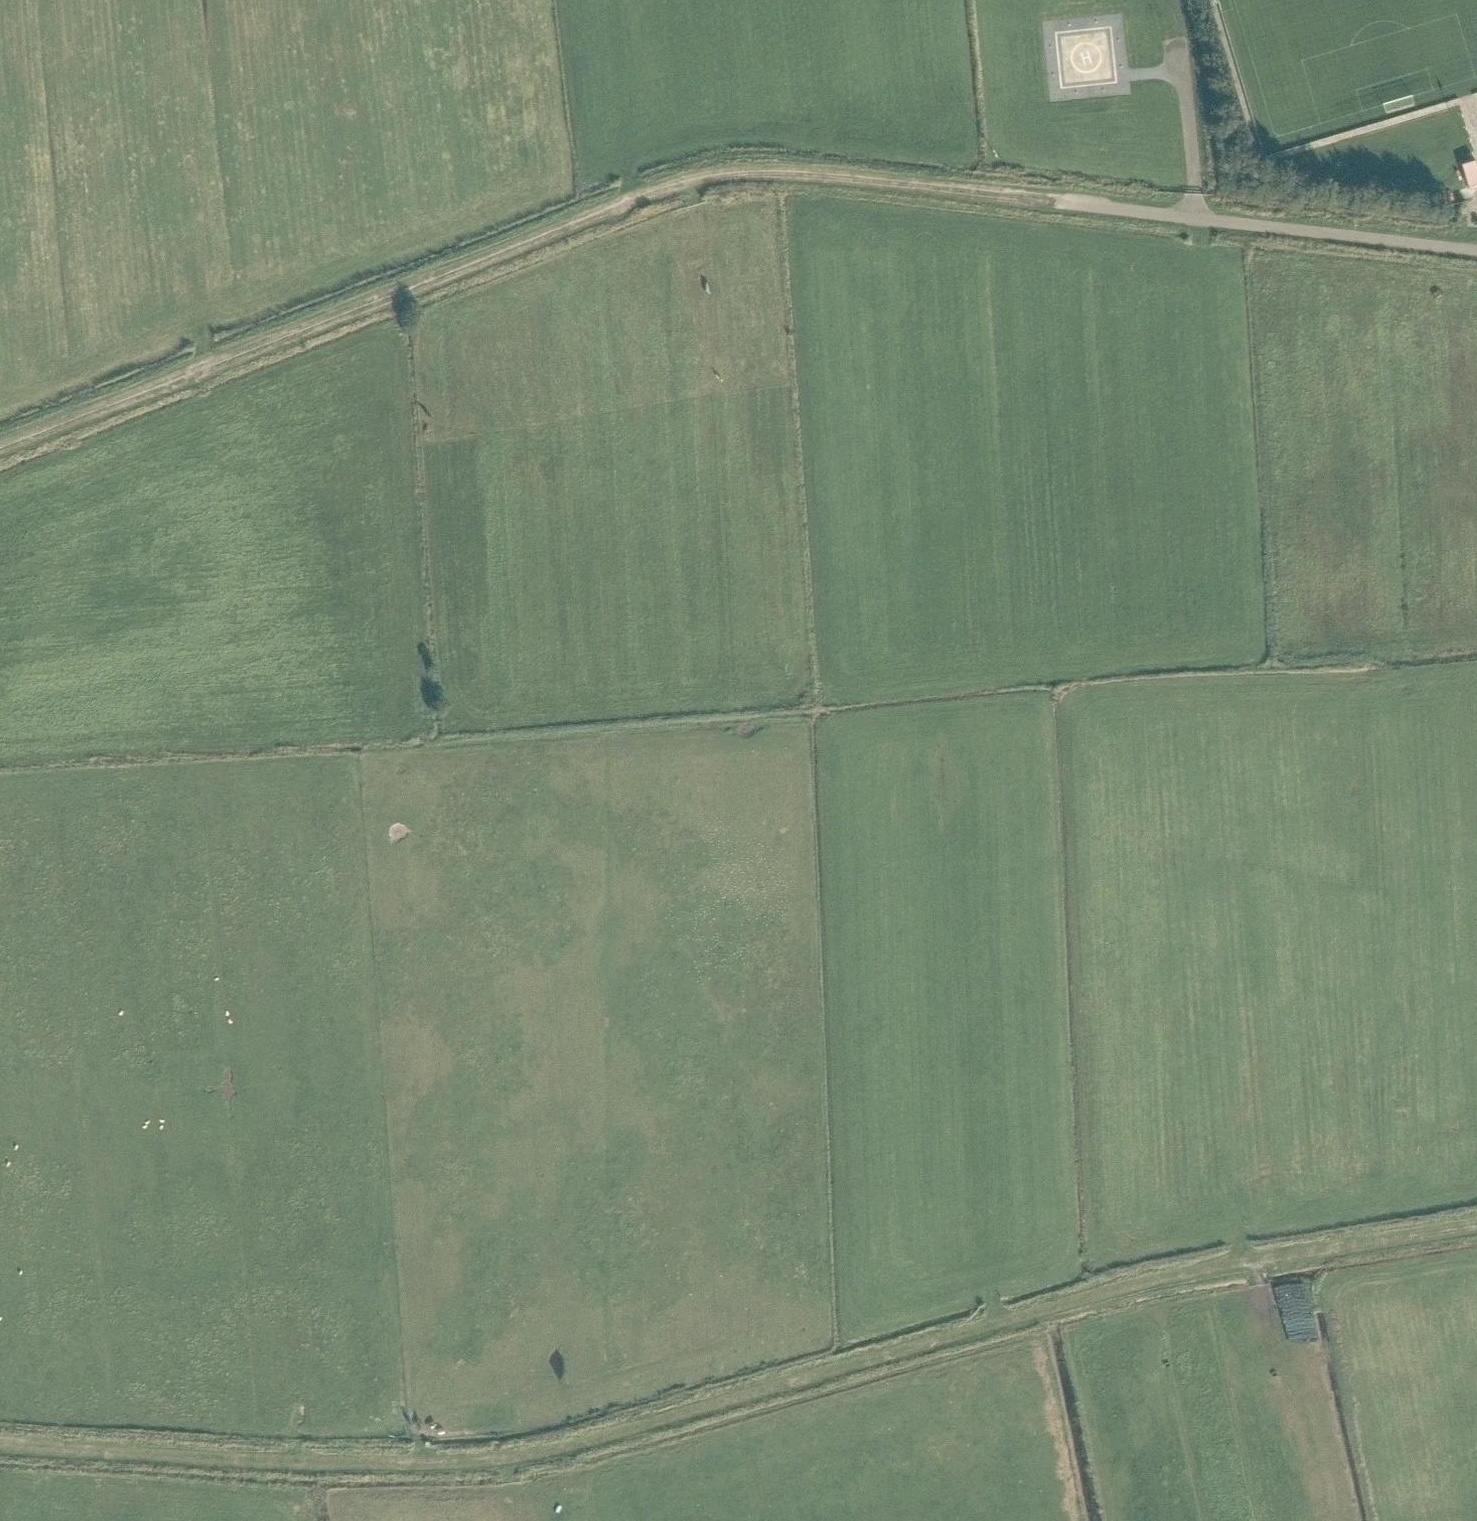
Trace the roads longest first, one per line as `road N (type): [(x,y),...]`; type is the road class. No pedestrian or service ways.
road 1 (track): [(0,1444),(296,1463),(450,1464),(522,1456),(1090,1294),(1476,1223)]
road 2 (track): [(0,448),(706,179),(816,176),(1057,201)]
road 3 (unclassified): [(1057,201),(1476,251)]

